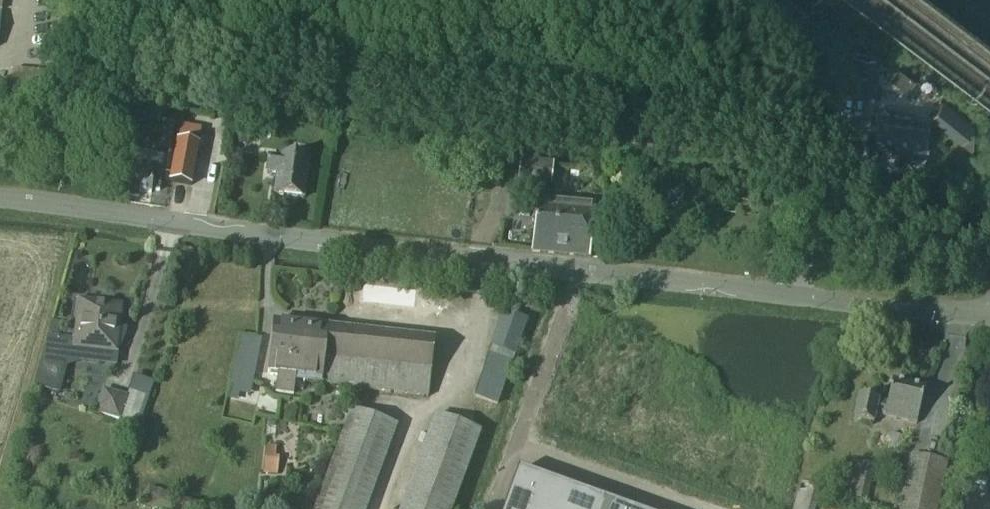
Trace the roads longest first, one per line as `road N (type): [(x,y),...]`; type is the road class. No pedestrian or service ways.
road 1 (unclassified): [(0,198),(323,246),(982,316)]
road 2 (track): [(762,291),(787,163)]

